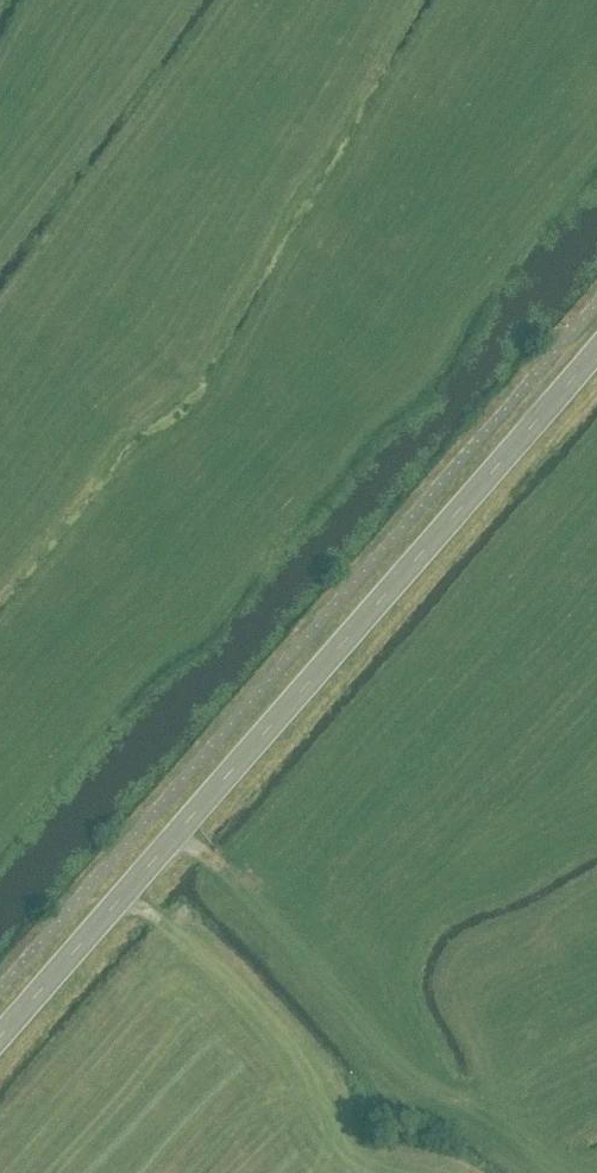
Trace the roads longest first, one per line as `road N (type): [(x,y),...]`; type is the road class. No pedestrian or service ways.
road 1 (tertiary): [(0,1039),(596,353)]
road 2 (track): [(406,1172),(352,1143),(316,1070),(124,897)]

